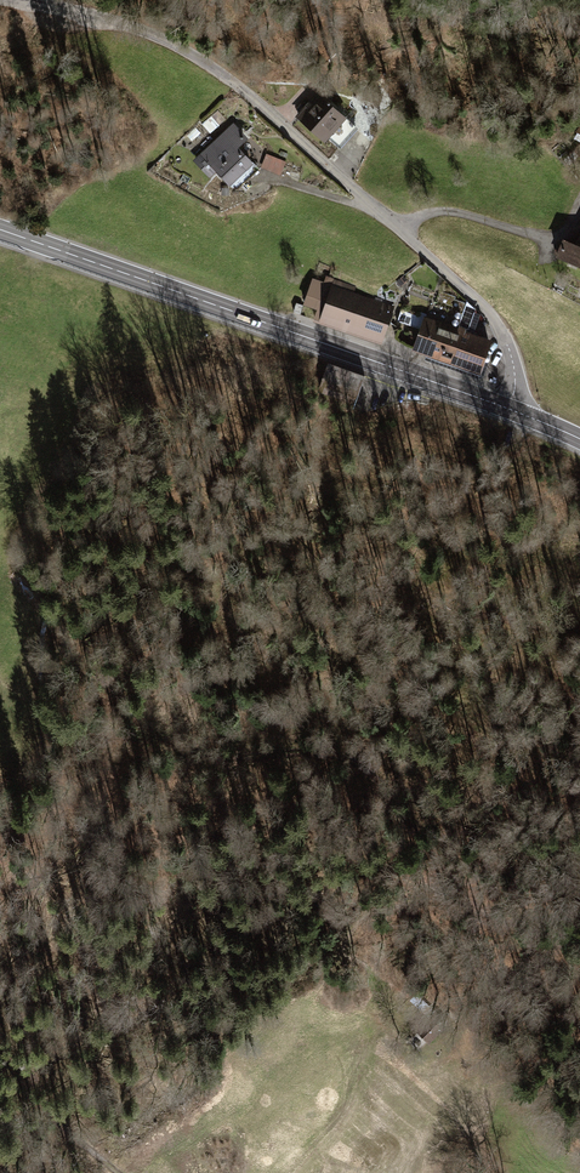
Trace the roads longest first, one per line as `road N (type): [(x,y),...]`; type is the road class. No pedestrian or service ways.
road 1 (unclassified): [(510,411),(512,353),(481,306),(233,84),(133,24),(15,0)]
road 2 (secondary): [(510,411),(0,229)]
road 3 (track): [(125,727),(227,760),(301,749),(372,772),(406,811),(458,897),(579,947)]
road 4 (track): [(119,1172),(82,1150),(42,1107),(34,1071),(0,1058)]

